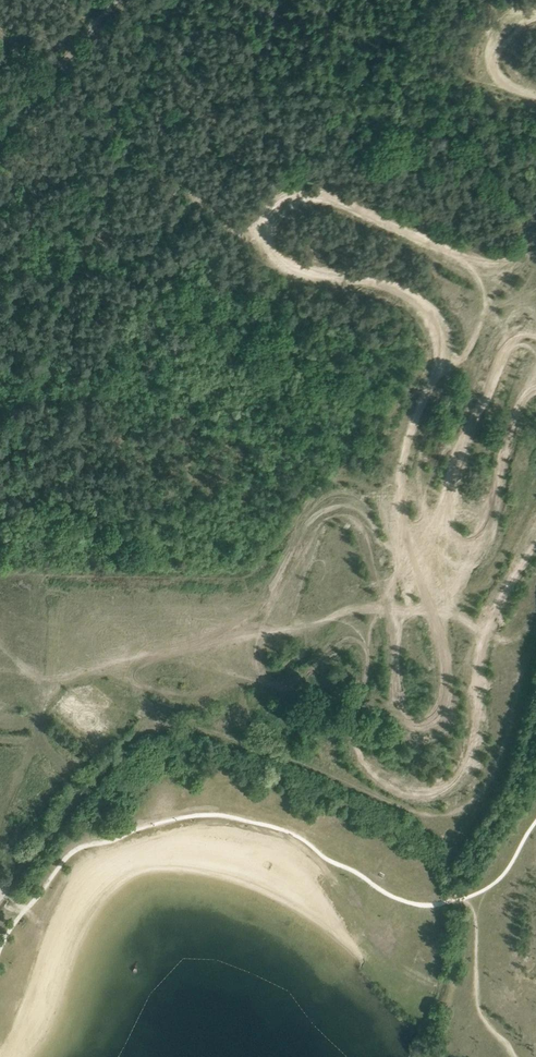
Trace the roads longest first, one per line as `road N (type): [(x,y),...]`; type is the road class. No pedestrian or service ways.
road 1 (track): [(0,37),(209,202)]
road 2 (unclassified): [(2,890),(77,795),(65,767),(39,744)]
road 3 (track): [(106,0),(0,125)]

